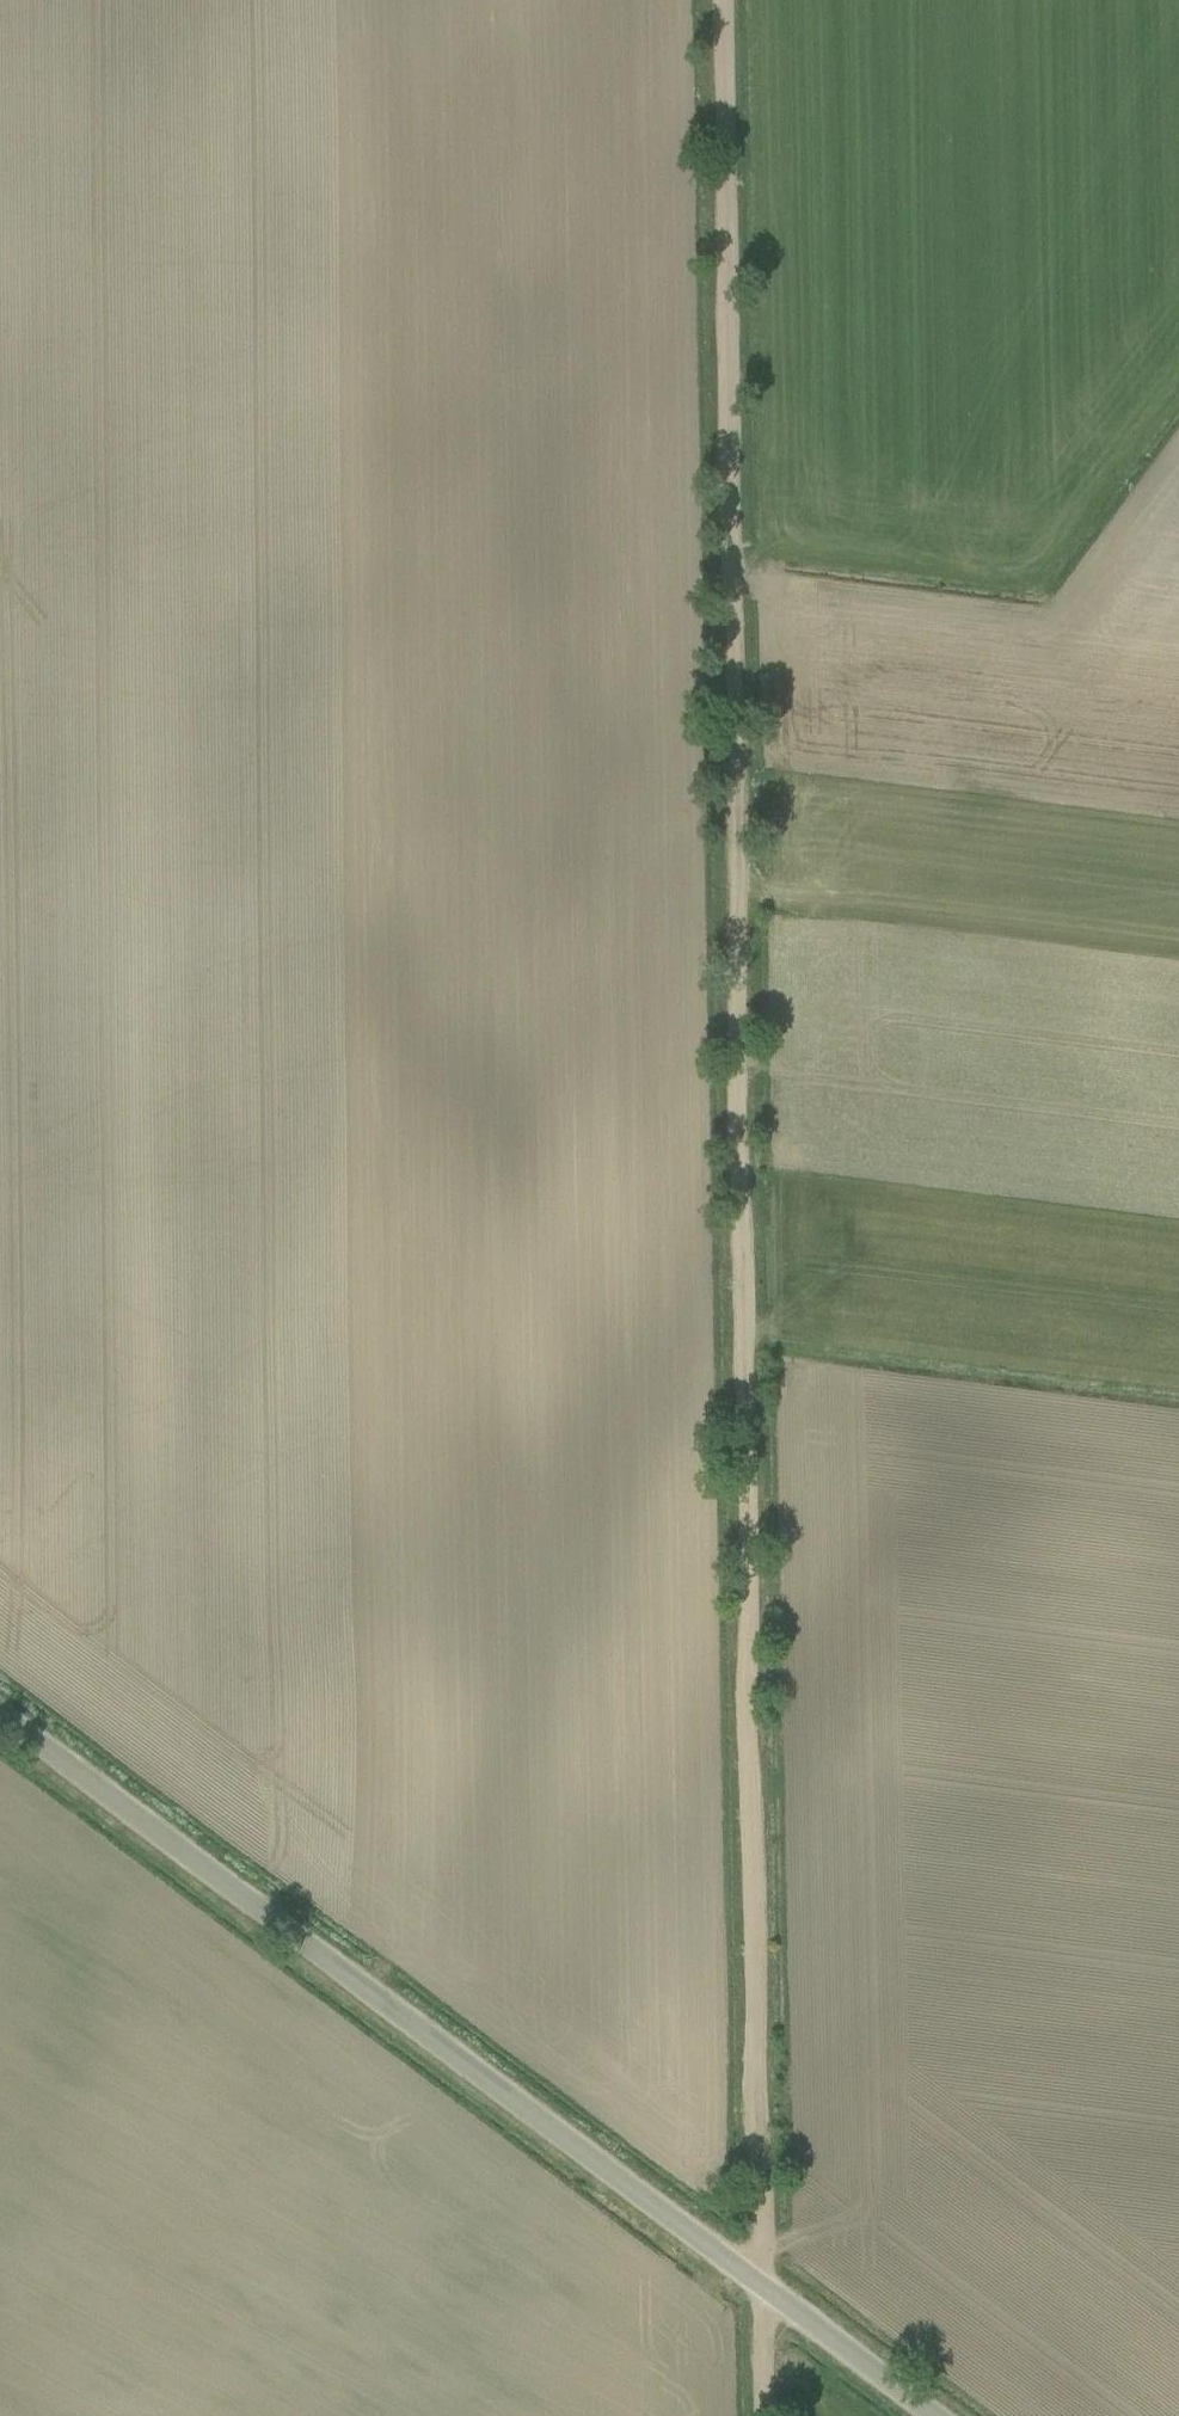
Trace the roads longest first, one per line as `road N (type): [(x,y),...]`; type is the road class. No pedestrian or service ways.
road 1 (track): [(765,2415),(725,0)]
road 2 (tertiary): [(934,2415),(0,1715)]

